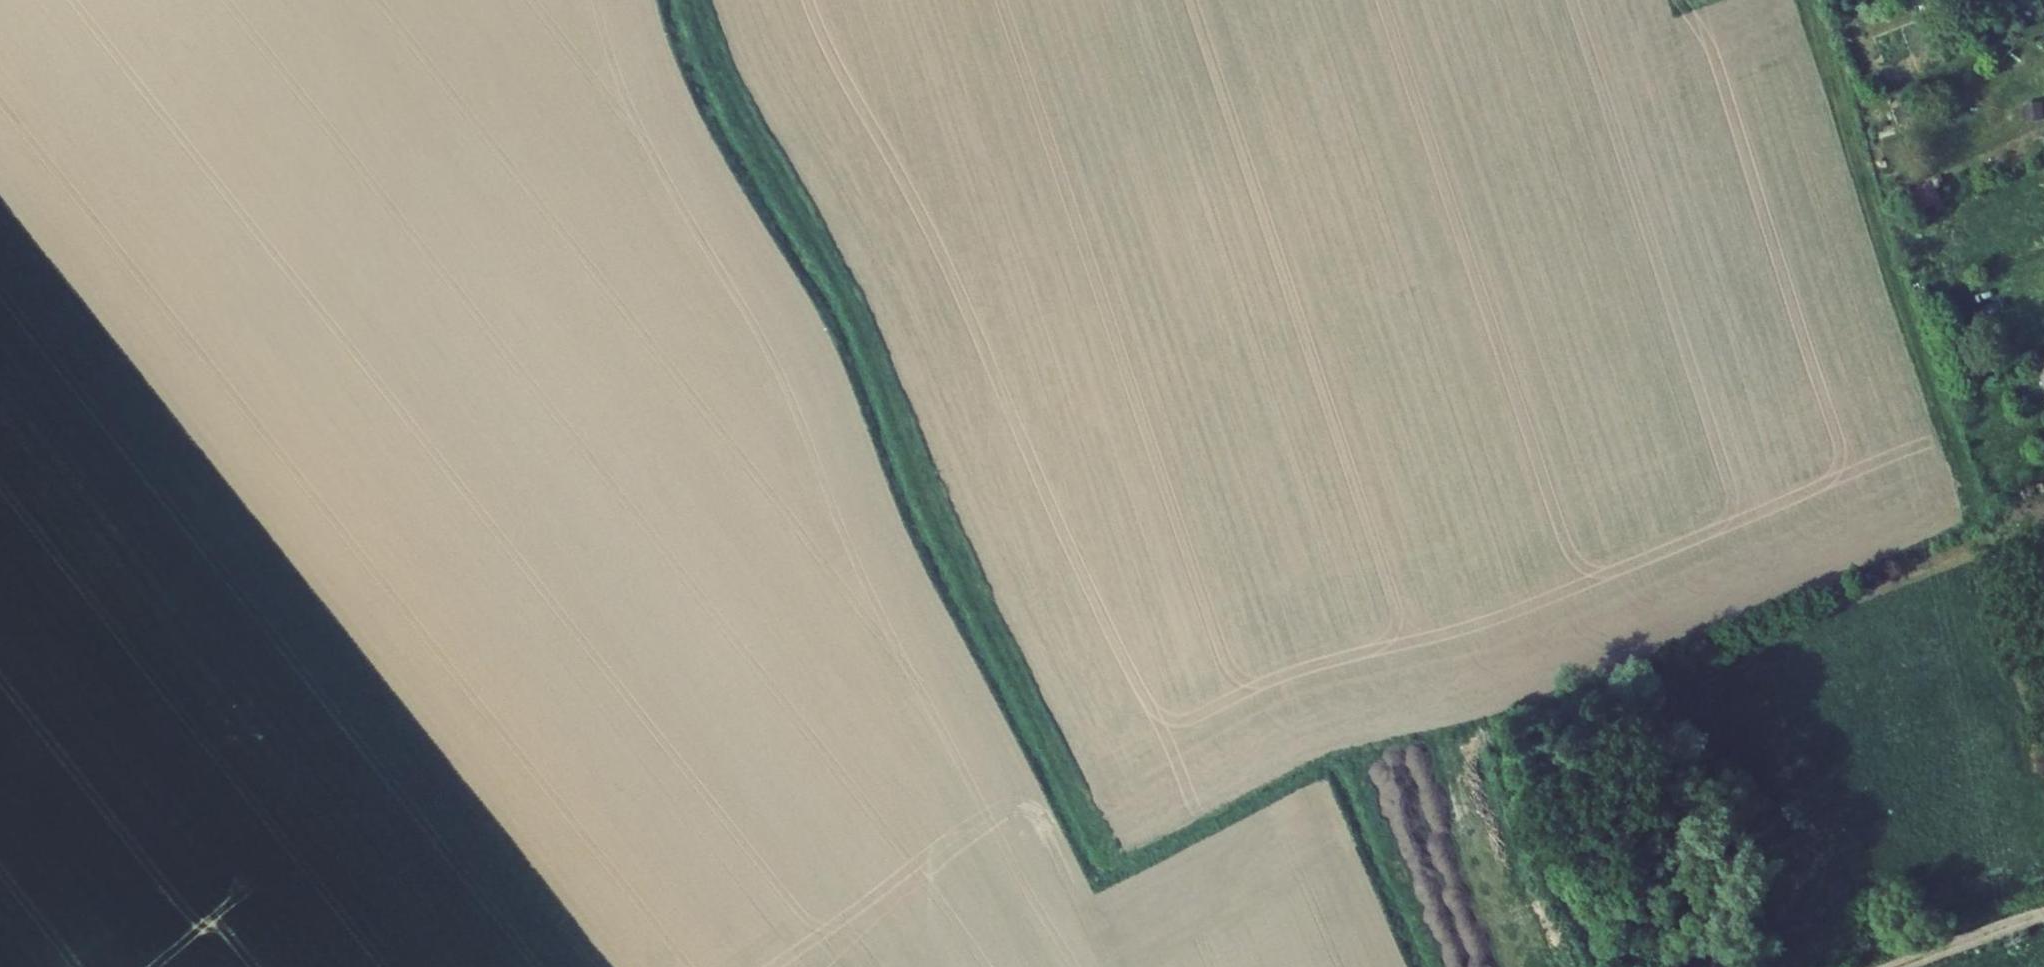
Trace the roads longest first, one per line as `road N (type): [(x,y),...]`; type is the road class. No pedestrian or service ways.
road 1 (track): [(1896,966),(2043,912)]

